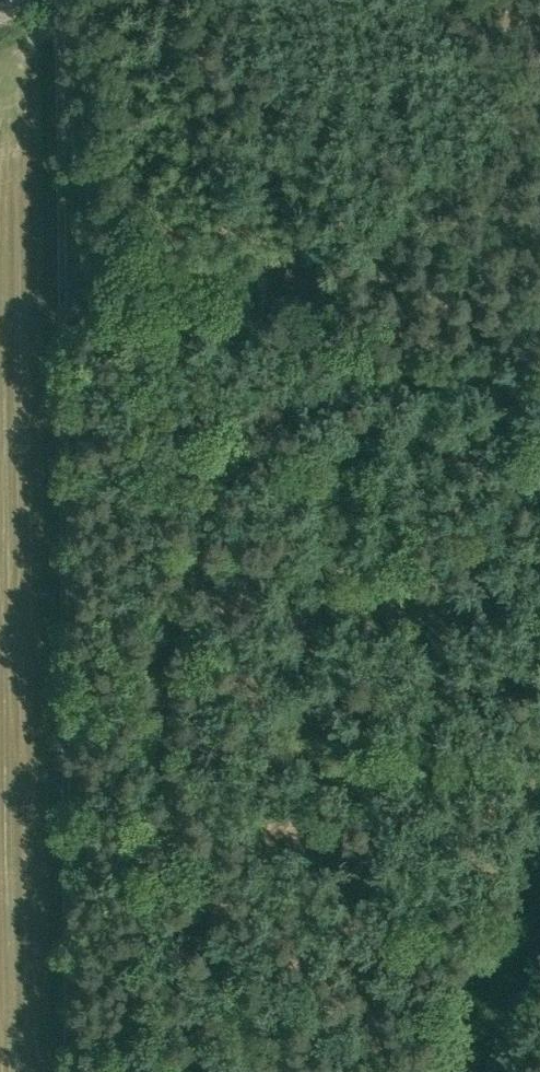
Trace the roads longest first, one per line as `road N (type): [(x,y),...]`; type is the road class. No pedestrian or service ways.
road 1 (track): [(70,1071),(58,0)]

